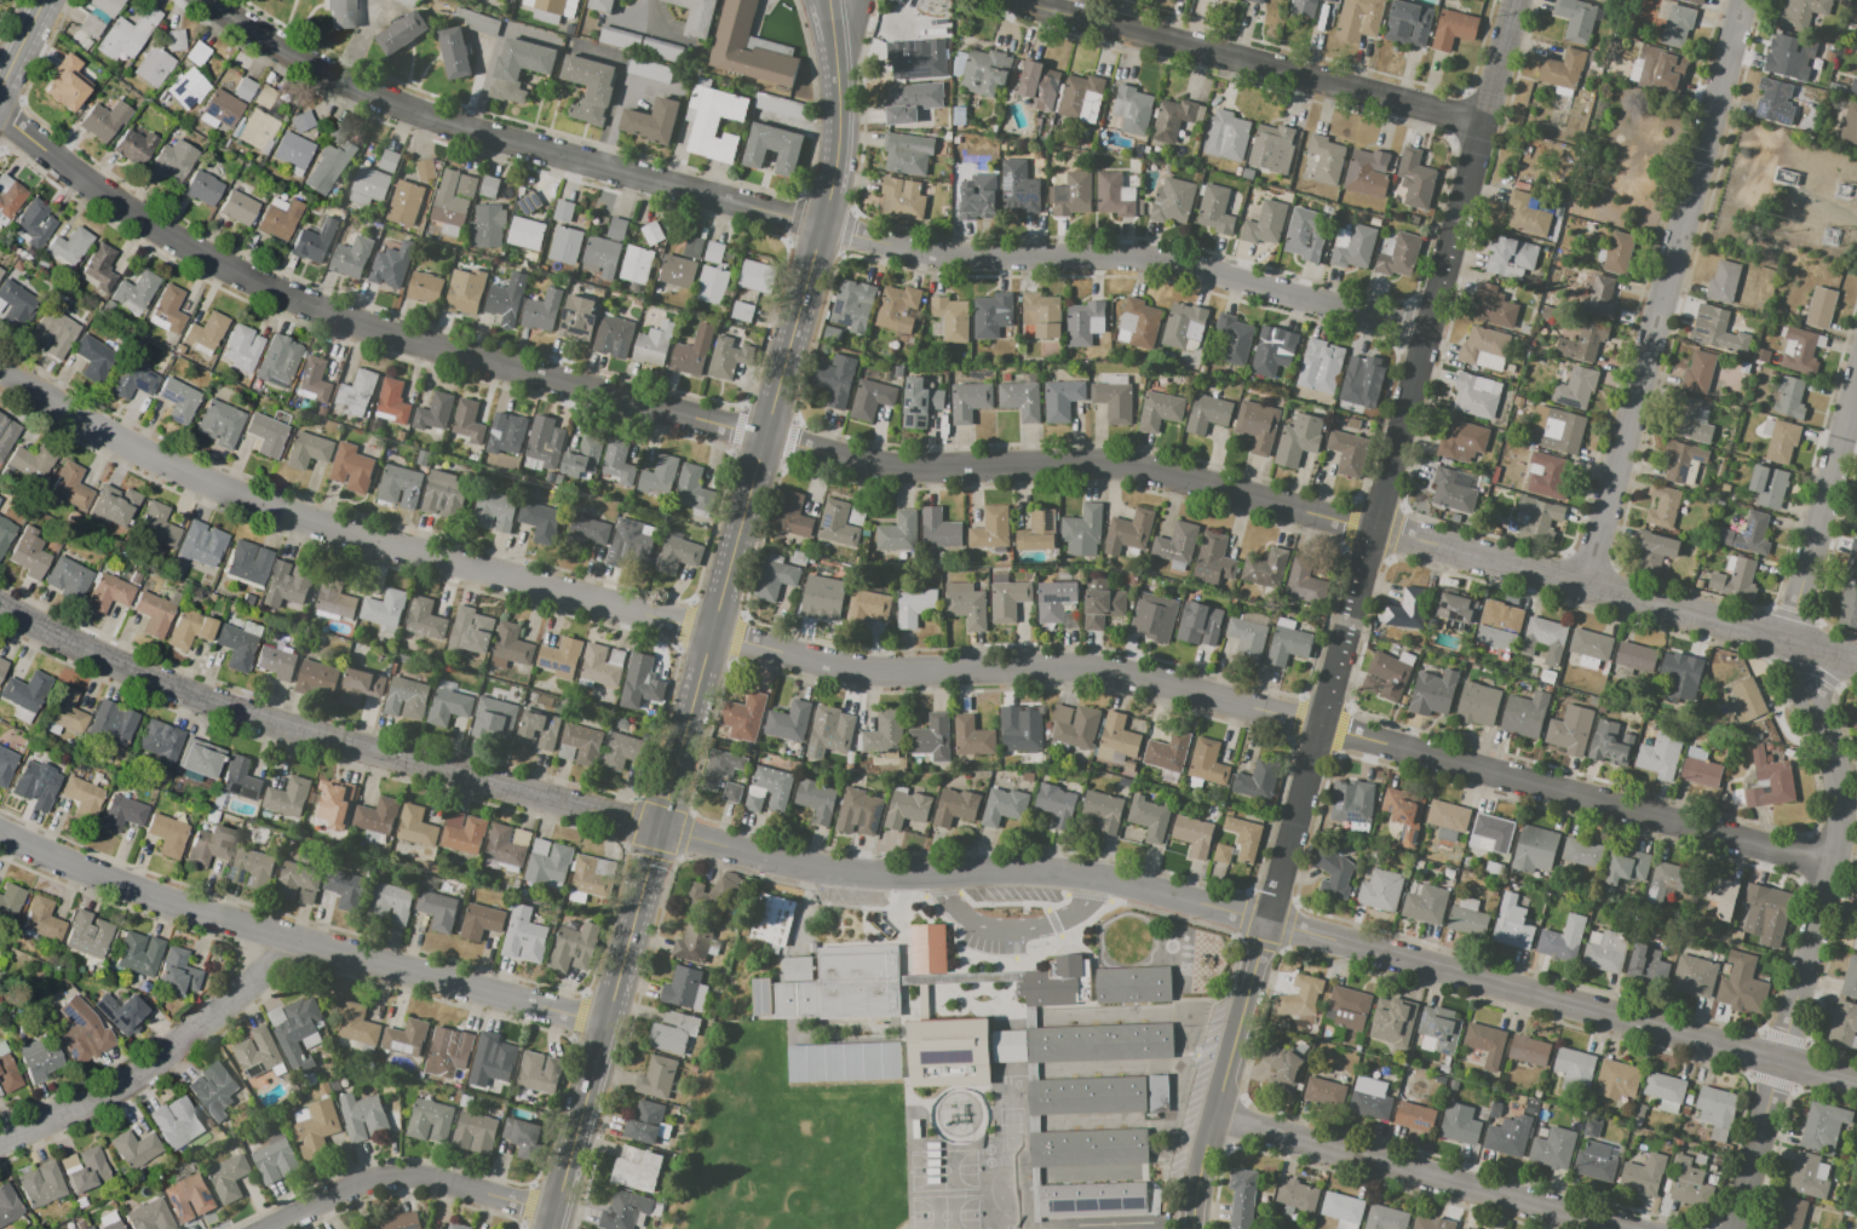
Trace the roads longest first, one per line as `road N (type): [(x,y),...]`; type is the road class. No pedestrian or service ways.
road 1 (residential): [(1856,661),(1143,467),(913,470),(858,463),(418,349),(234,271),(148,223),(0,113)]
road 2 (residential): [(1856,1081),(1054,871),(849,877),(661,831),(213,705),(0,605)]
road 3 (residential): [(1832,868),(1143,676),(869,673),(682,625),(270,511),(97,427),(0,364)]
road 4 (residential): [(1192,1228),(1198,1176),(1515,0)]
road 5 (tertiary): [(829,0),(840,88),(834,184),(551,1228)]
road 6 (residential): [(1424,331),(1185,259),(939,254),(896,246),(535,147),(375,91),(293,53),(218,0)]
road 7 (residential): [(1856,406),(1801,614),(1809,679),(1847,793),(1733,1228)]
road 8 (residential): [(608,1024),(284,941),(0,833)]
road 9 (residential): [(1742,0),(1582,584)]
road 10 (residential): [(1481,122),(1026,0)]
road 11 (residential): [(1628,1228),(1215,1115)]
road 12 (residential): [(284,941),(261,984),(140,1078),(0,1151)]
road 13 (residential): [(556,1211),(398,1177),(355,1188),(269,1228)]

